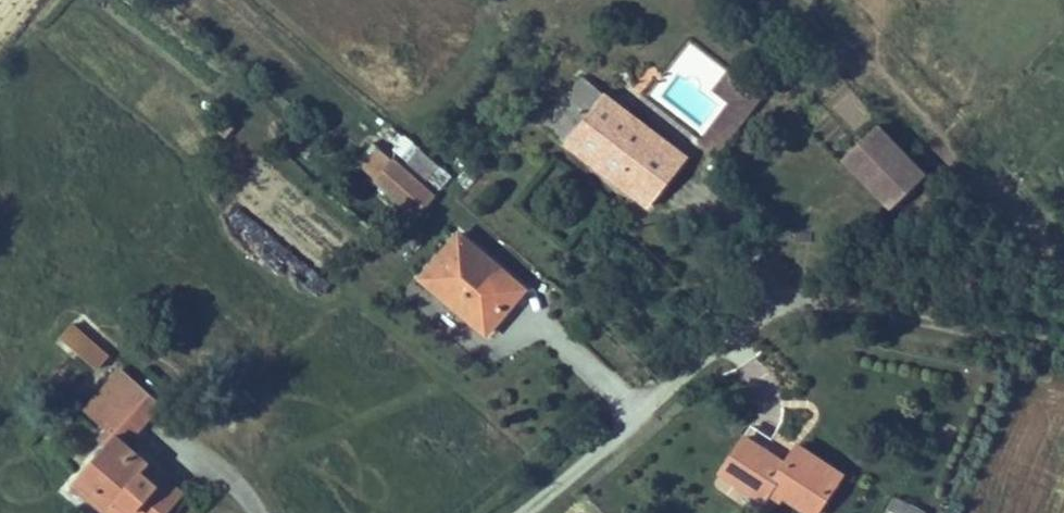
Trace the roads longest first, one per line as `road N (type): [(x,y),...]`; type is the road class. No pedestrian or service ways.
road 1 (unclassified): [(525,512),(784,296)]
road 2 (track): [(784,296),(1063,352)]

